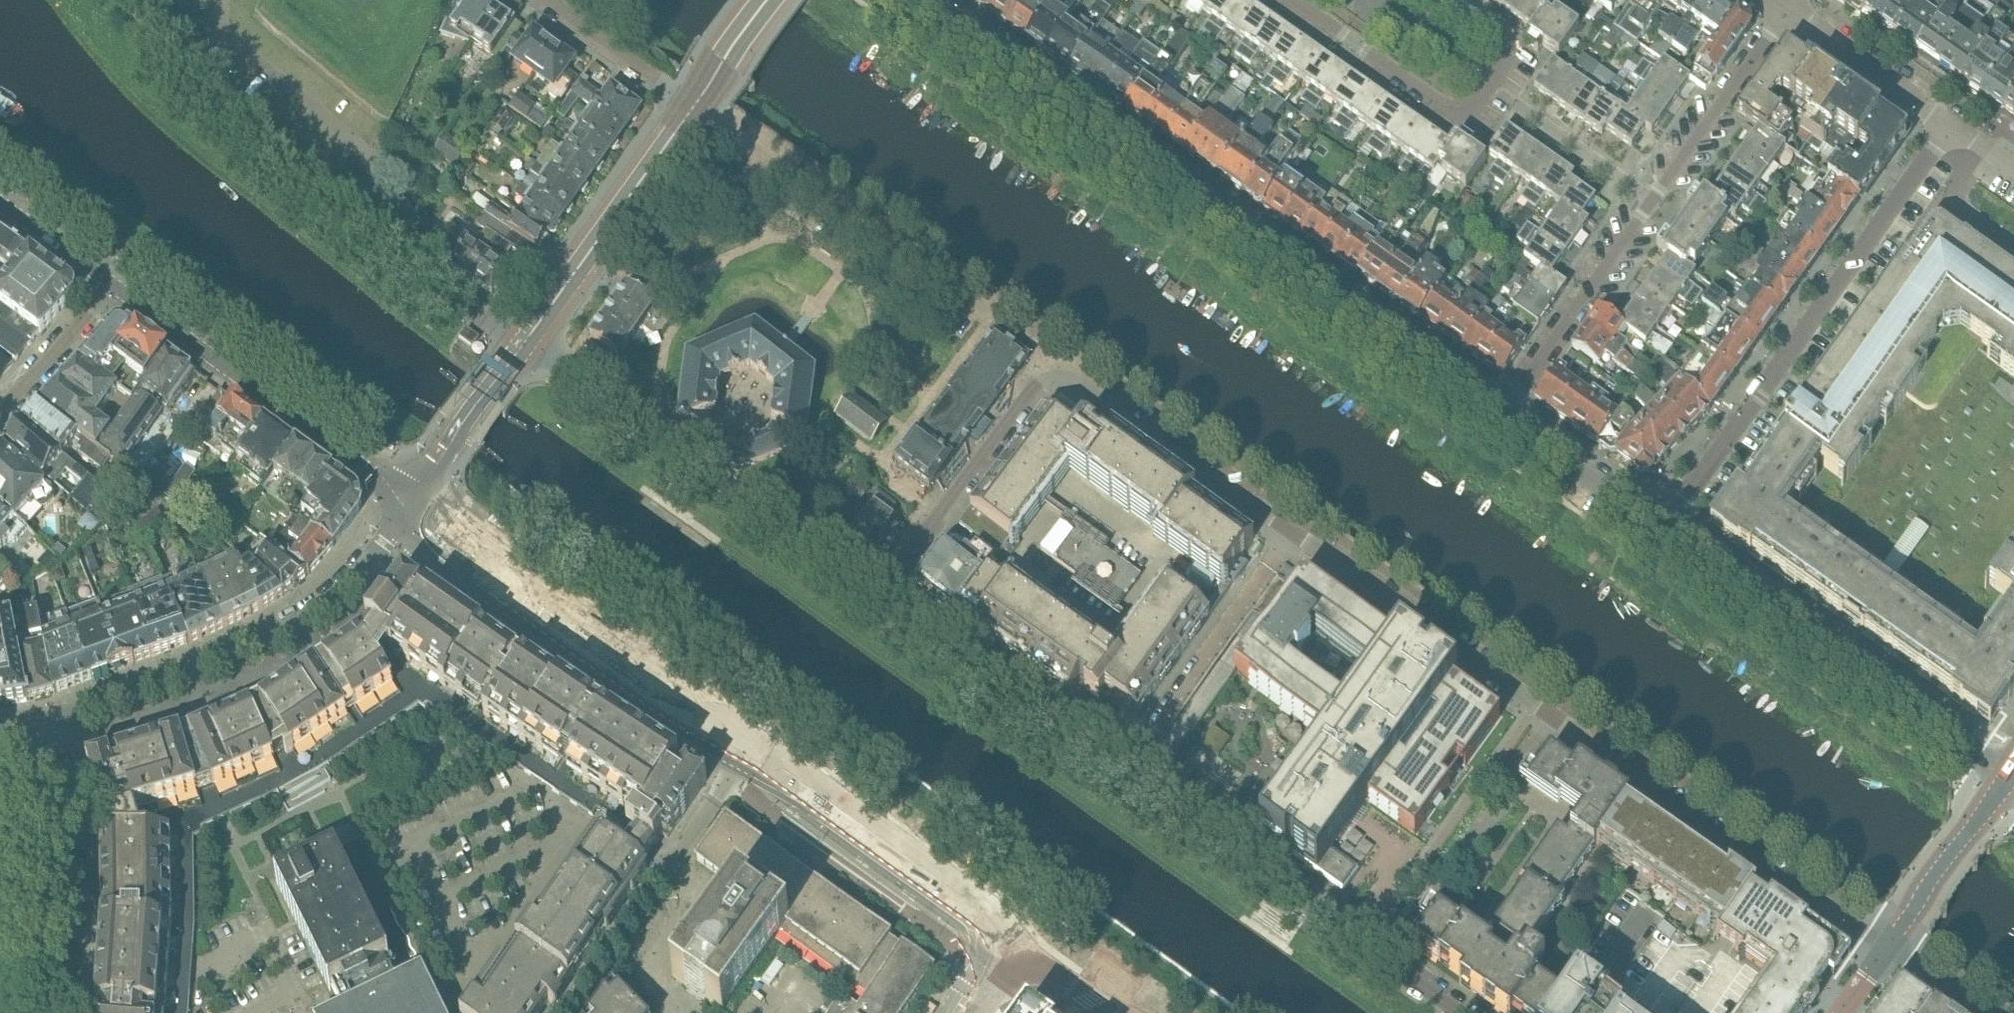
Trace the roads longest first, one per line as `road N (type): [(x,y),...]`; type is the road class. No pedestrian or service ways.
road 1 (residential): [(1290,530),(1886,949)]
road 2 (residential): [(1468,1012),(879,593)]
road 3 (residential): [(1502,413),(924,0)]
road 4 (unclassified): [(527,342),(407,267),(313,192),(176,58),(163,14)]
road 5 (residential): [(1663,529),(1950,125)]
road 6 (residential): [(1502,413),(1785,10)]
road 7 (residential): [(410,526),(298,626),(30,726)]
road 8 (residential): [(879,593),(527,342)]
road 9 (residential): [(2007,779),(1663,529)]
road 10 (residential): [(115,284),(405,492)]
road 11 (residential): [(1023,955),(1008,921),(755,741)]
road 12 (residential): [(739,763),(991,948),(1023,955)]
road 13 (residential): [(1513,49),(1467,119),(1296,0)]
road 14 (residential): [(30,726),(54,800),(49,1012)]
road 15 (residential): [(879,593),(1034,382),(1057,373)]
road 16 (residential): [(527,342),(692,108)]
road 17 (residential): [(1290,530),(1057,373)]
road 18 (residential): [(467,576),(633,689),(694,715)]
road 19 (residential): [(1886,949),(2007,779)]
road 20 (residential): [(1950,125),(1785,10)]
road 21 (residential): [(1663,529),(1502,413)]
road 22 (residential): [(692,108),(545,0)]
road 23 (residential): [(115,284),(0,412)]
road 24 (residential): [(0,201),(115,284)]
road 25 (residential): [(447,452),(527,342)]
road 26 (residential): [(692,108),(770,0)]
road 27 (residential): [(667,866),(739,763)]

